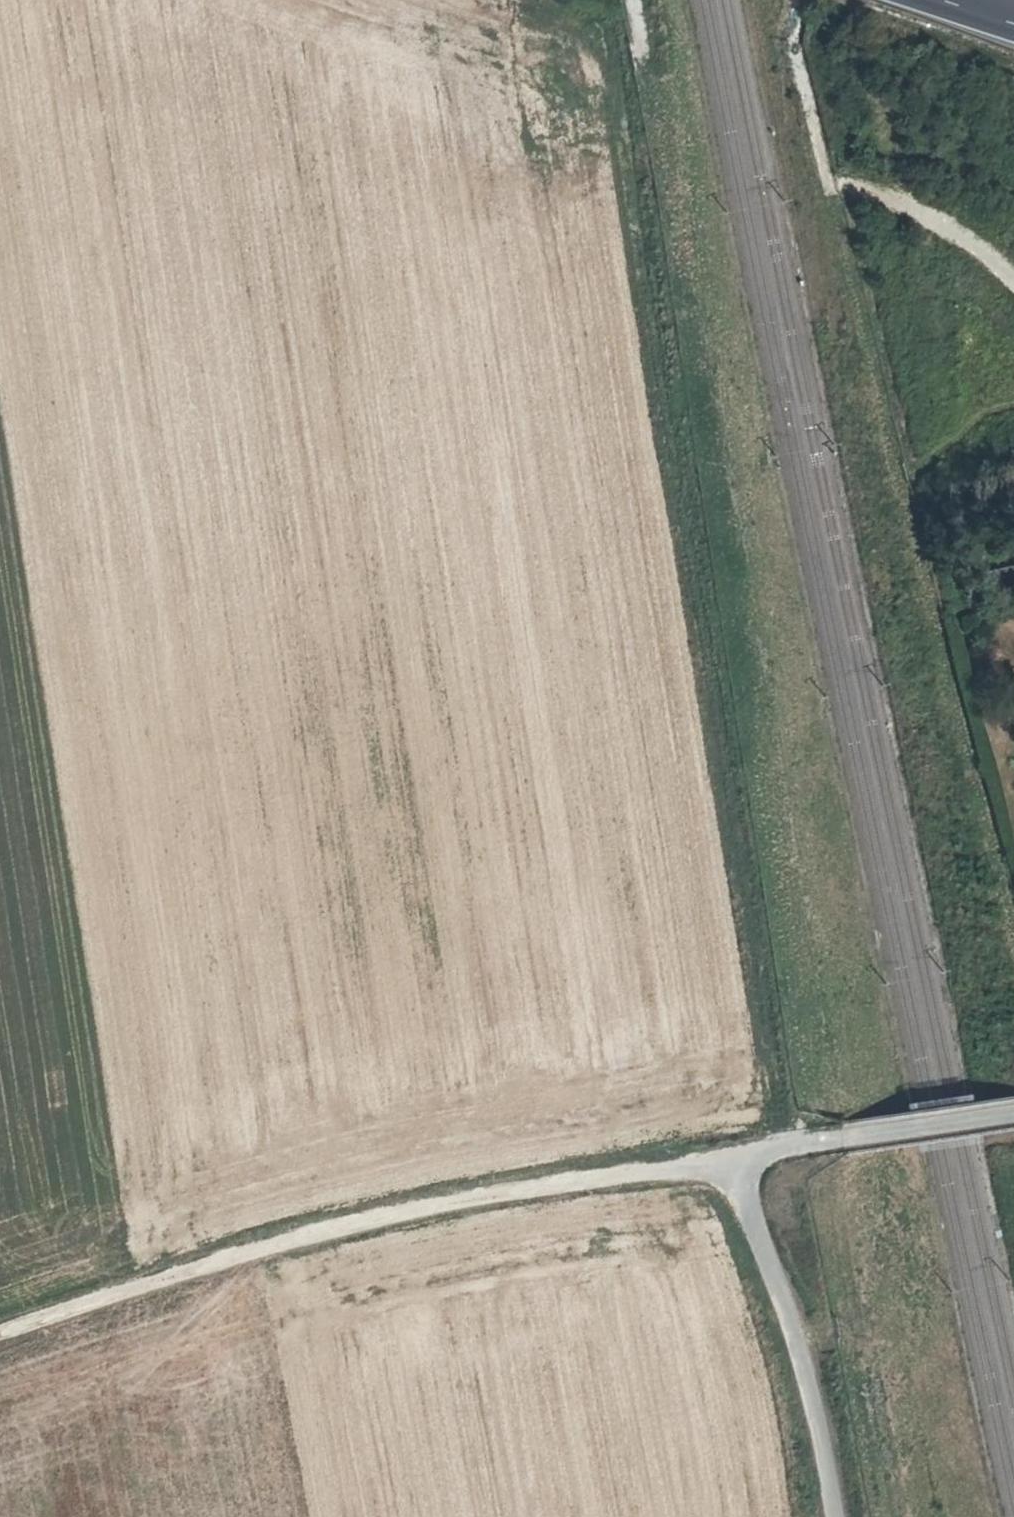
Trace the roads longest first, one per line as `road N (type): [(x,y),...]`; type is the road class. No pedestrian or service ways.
road 1 (track): [(0,1331),(276,1244),(447,1204),(736,1159)]
road 2 (unclassified): [(835,1516),(800,1353),(736,1159),(1013,1114)]

